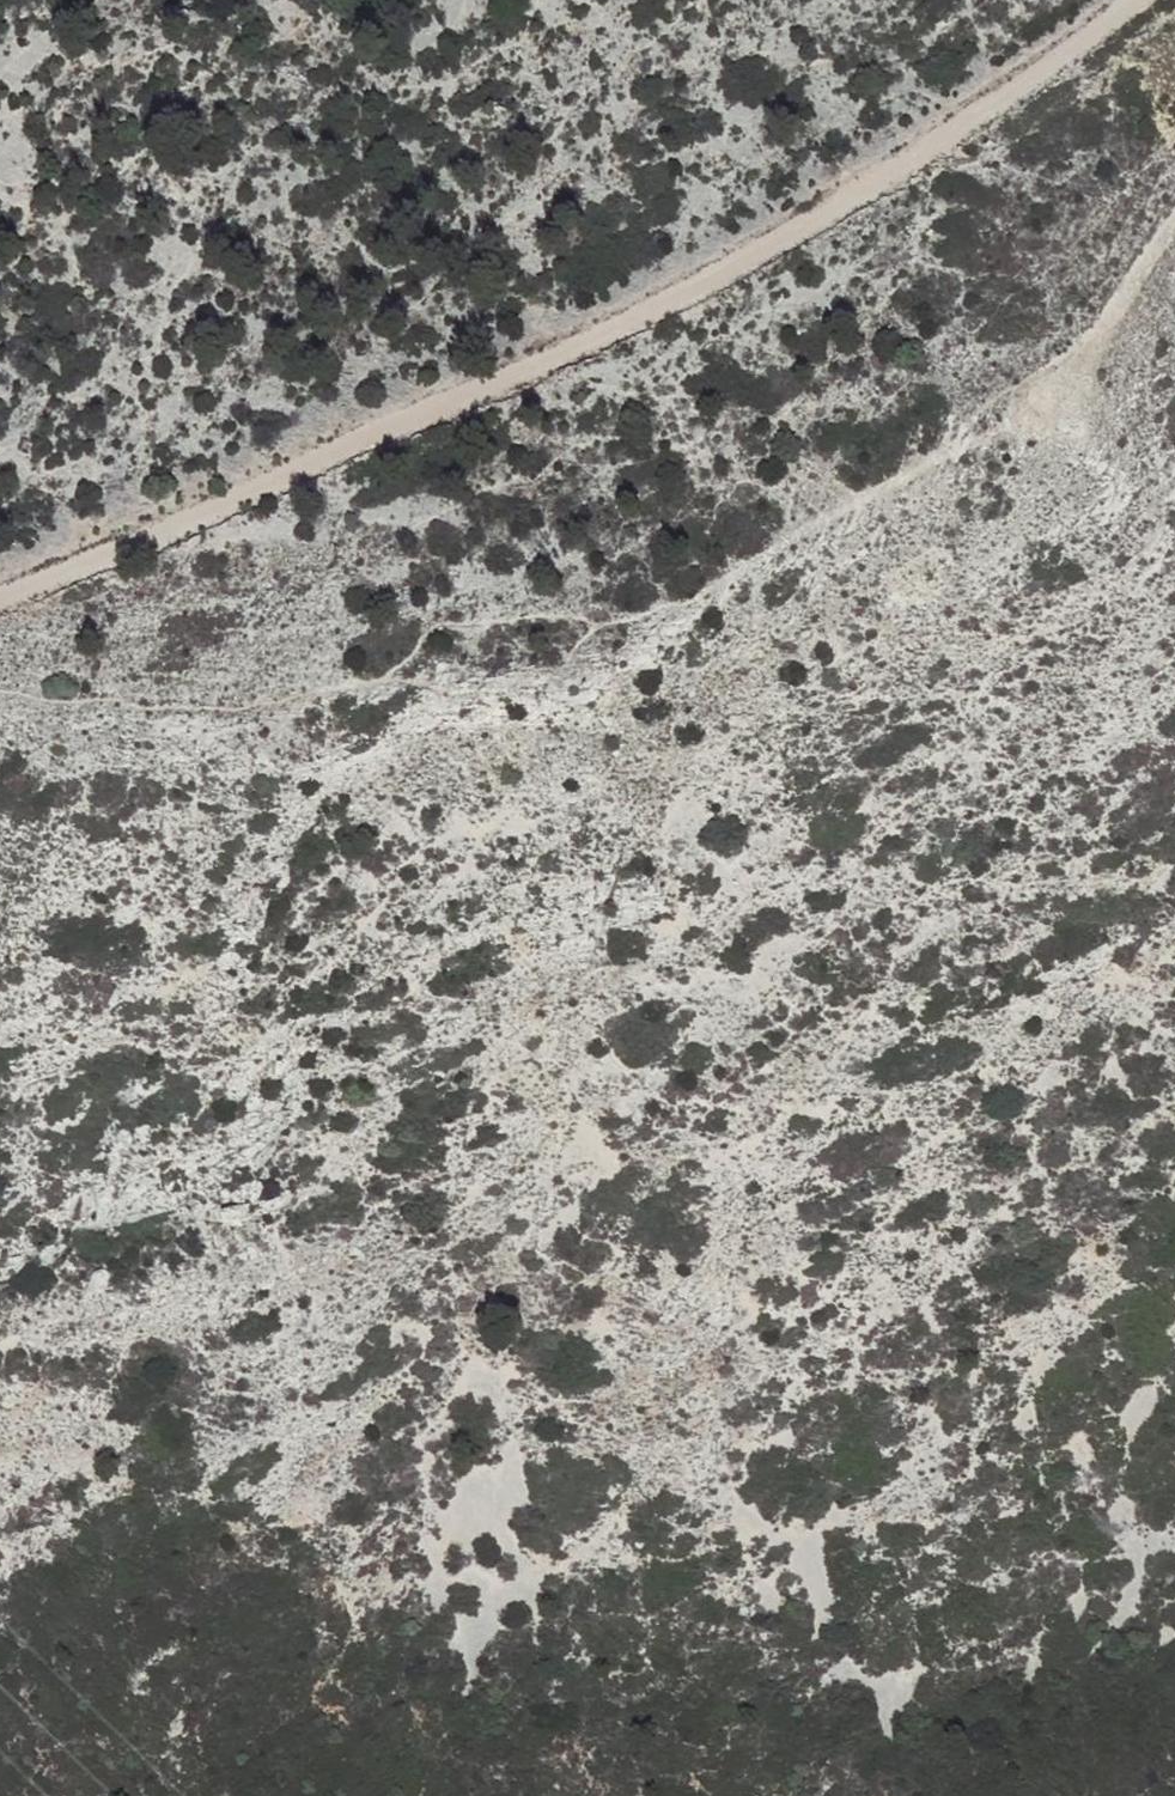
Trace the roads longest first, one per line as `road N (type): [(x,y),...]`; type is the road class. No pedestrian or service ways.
road 1 (track): [(0,587),(175,523),(757,247),(1140,0)]

